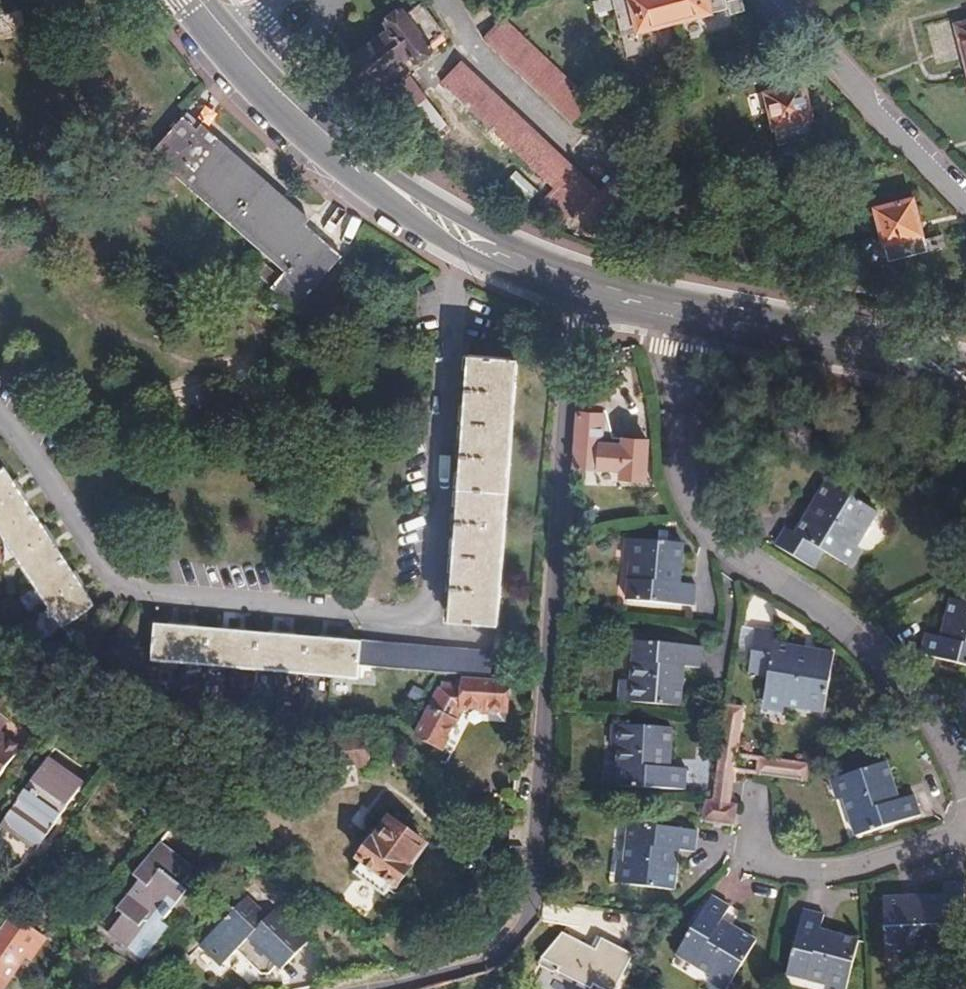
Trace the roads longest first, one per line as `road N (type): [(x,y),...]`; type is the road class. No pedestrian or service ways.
road 1 (residential): [(478,260),(455,306),(430,567),(425,599),(410,613),(385,621),(128,595),(113,586),(0,424)]
road 2 (residential): [(377,988),(457,972),(492,951),(526,907),(575,301)]
road 3 (residential): [(676,410),(677,469),(690,505),(721,547),(857,638),(913,697),(952,756),(965,795)]
road 4 (tertiary): [(575,301),(890,373),(965,402)]
road 5 (tertiary): [(965,357),(583,271)]
road 6 (residential): [(965,832),(840,871),(760,865),(746,845),(752,800)]
road 7 (residential): [(965,204),(784,0)]
road 8 (tertiary): [(268,107),(404,219),(478,260)]
road 9 (tertiary): [(493,233),(366,158),(286,89)]

